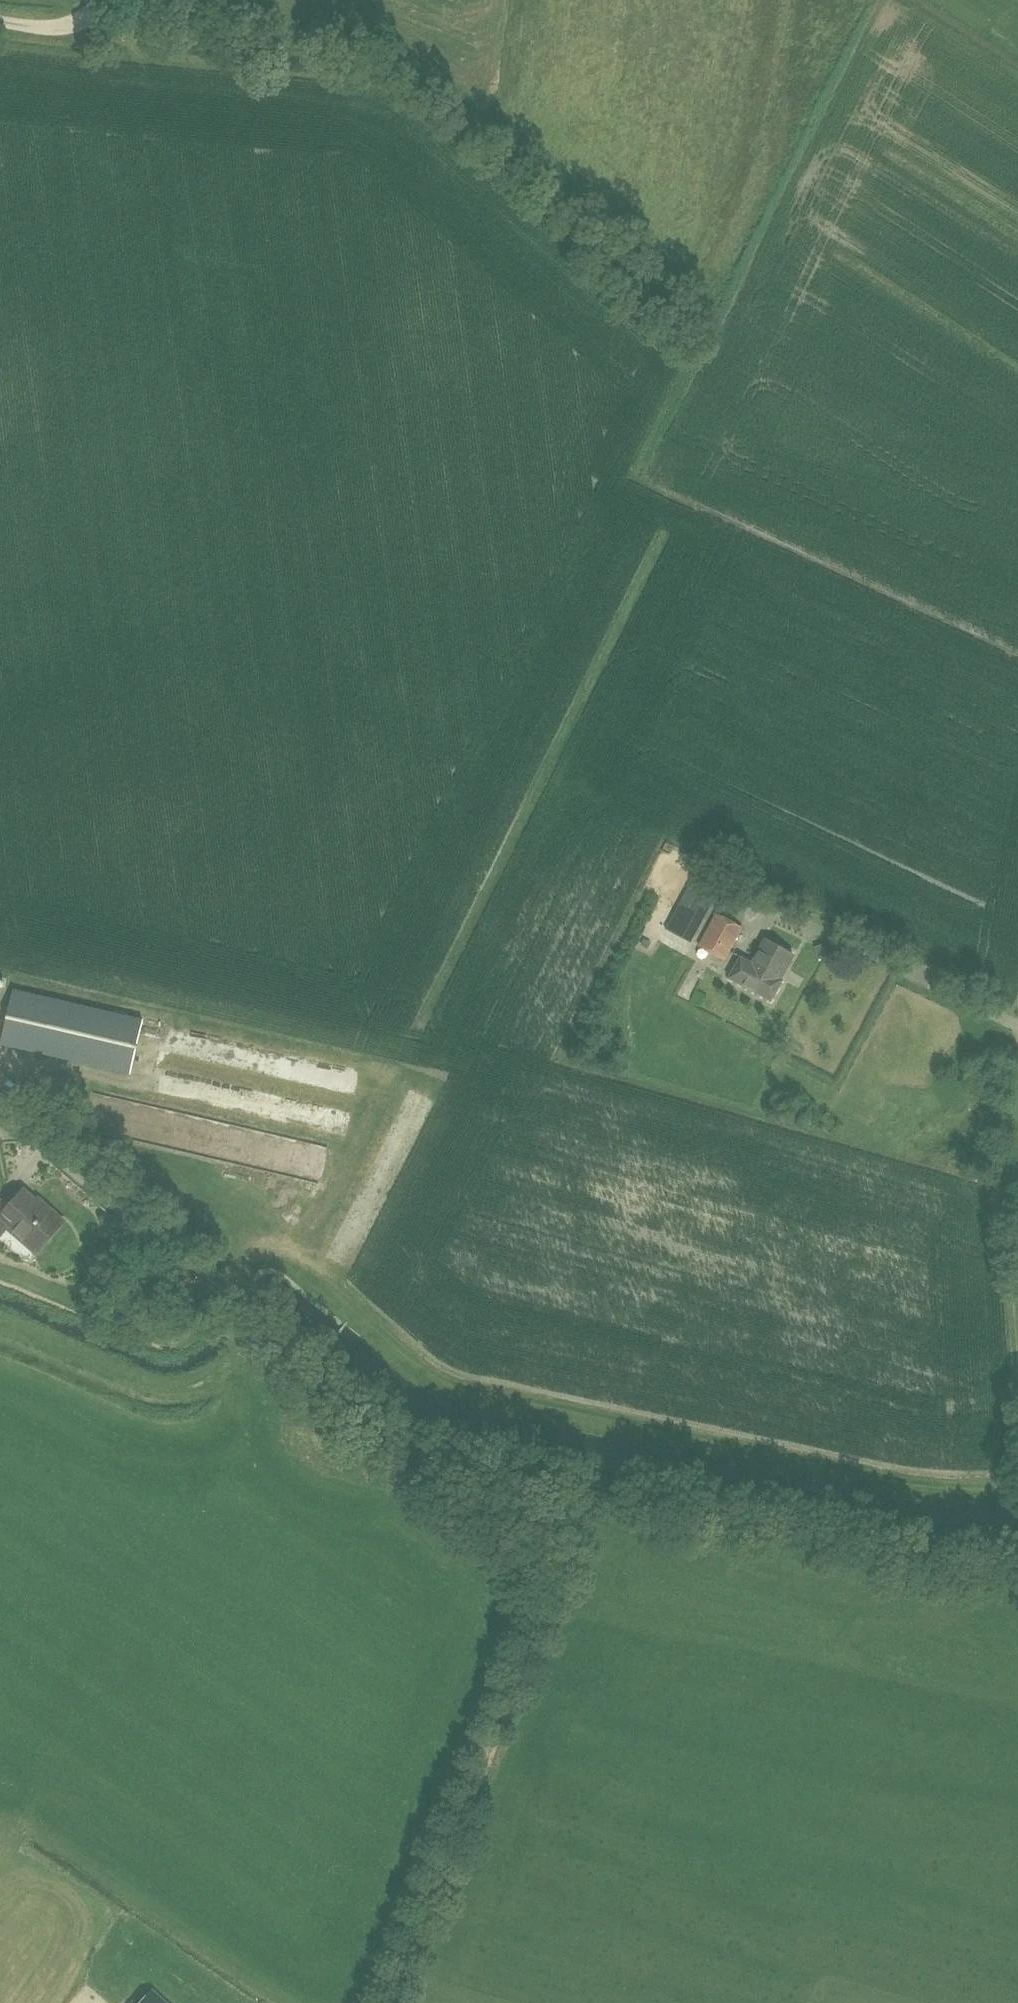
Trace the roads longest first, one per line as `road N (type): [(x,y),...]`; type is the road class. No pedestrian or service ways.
road 1 (track): [(0,1111),(413,1457),(553,1596),(394,2002)]
road 2 (track): [(601,1494),(1017,1581)]
road 3 (track): [(1017,1108),(1009,1178),(1017,1405)]
road 4 (track): [(413,1457),(601,1494)]

